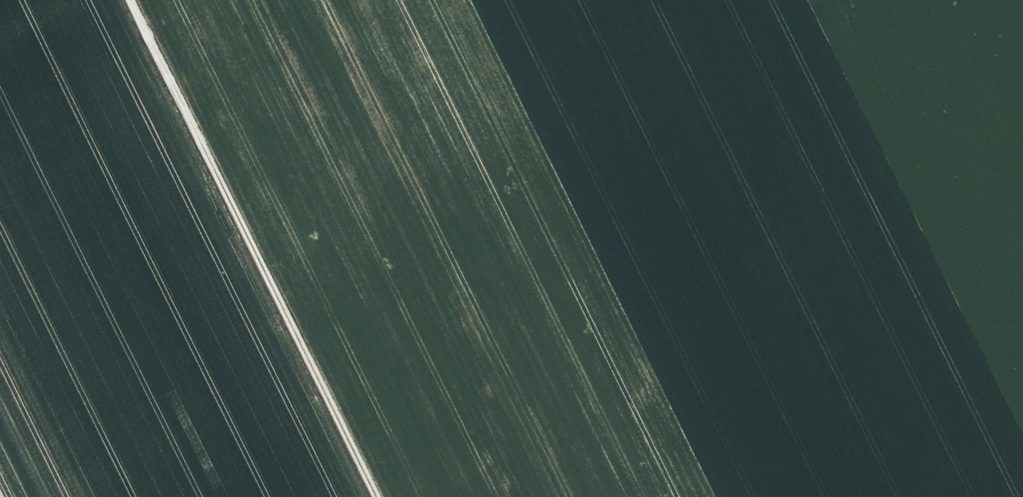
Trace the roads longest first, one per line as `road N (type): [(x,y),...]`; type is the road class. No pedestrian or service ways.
road 1 (track): [(375,496),(130,0)]

